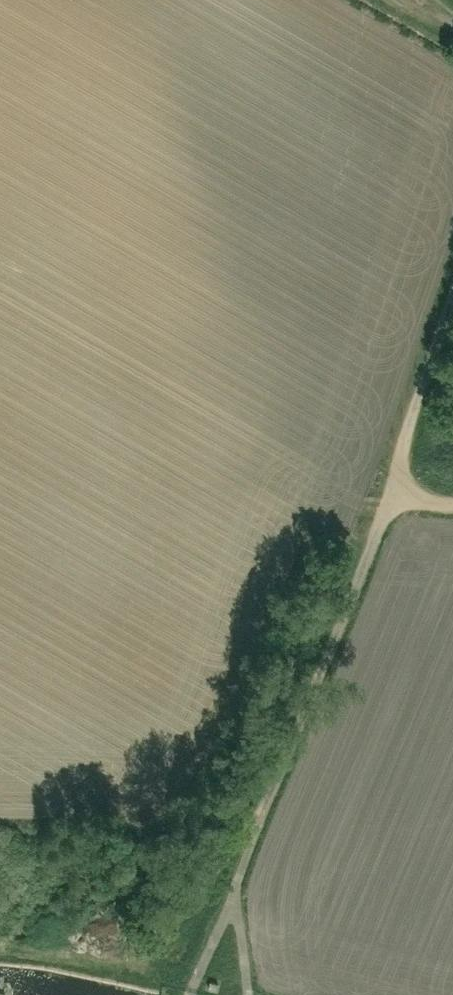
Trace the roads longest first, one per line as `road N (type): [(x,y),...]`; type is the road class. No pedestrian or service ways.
road 1 (unclassified): [(231,910),(251,832),(386,501)]
road 2 (unclassified): [(386,501),(452,298)]
road 3 (track): [(161,924),(251,832)]

